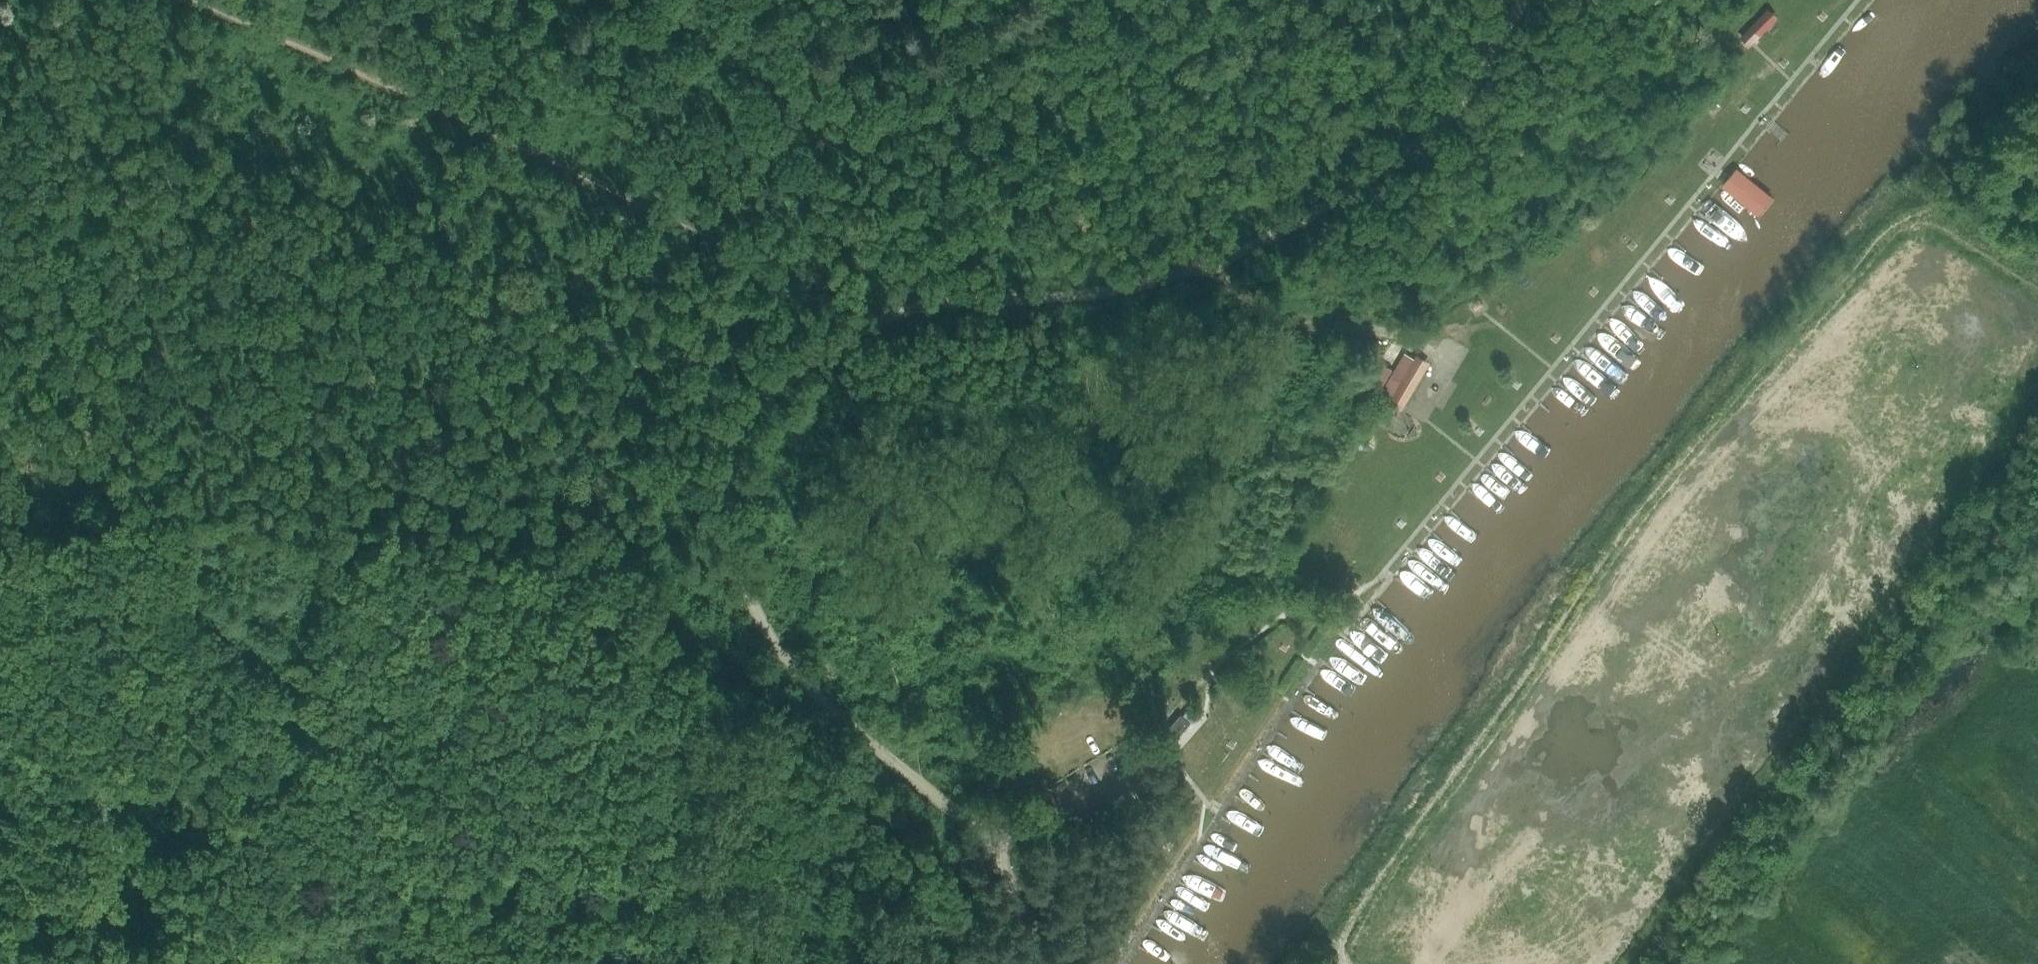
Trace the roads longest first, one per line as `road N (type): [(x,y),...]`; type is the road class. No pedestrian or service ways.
road 1 (track): [(876,316),(841,290),(194,0)]
road 2 (track): [(1207,263),(1282,323),(1309,333),(1393,336),(1447,357)]
road 3 (unclassified): [(1037,963),(1010,886),(986,845),(894,762)]

